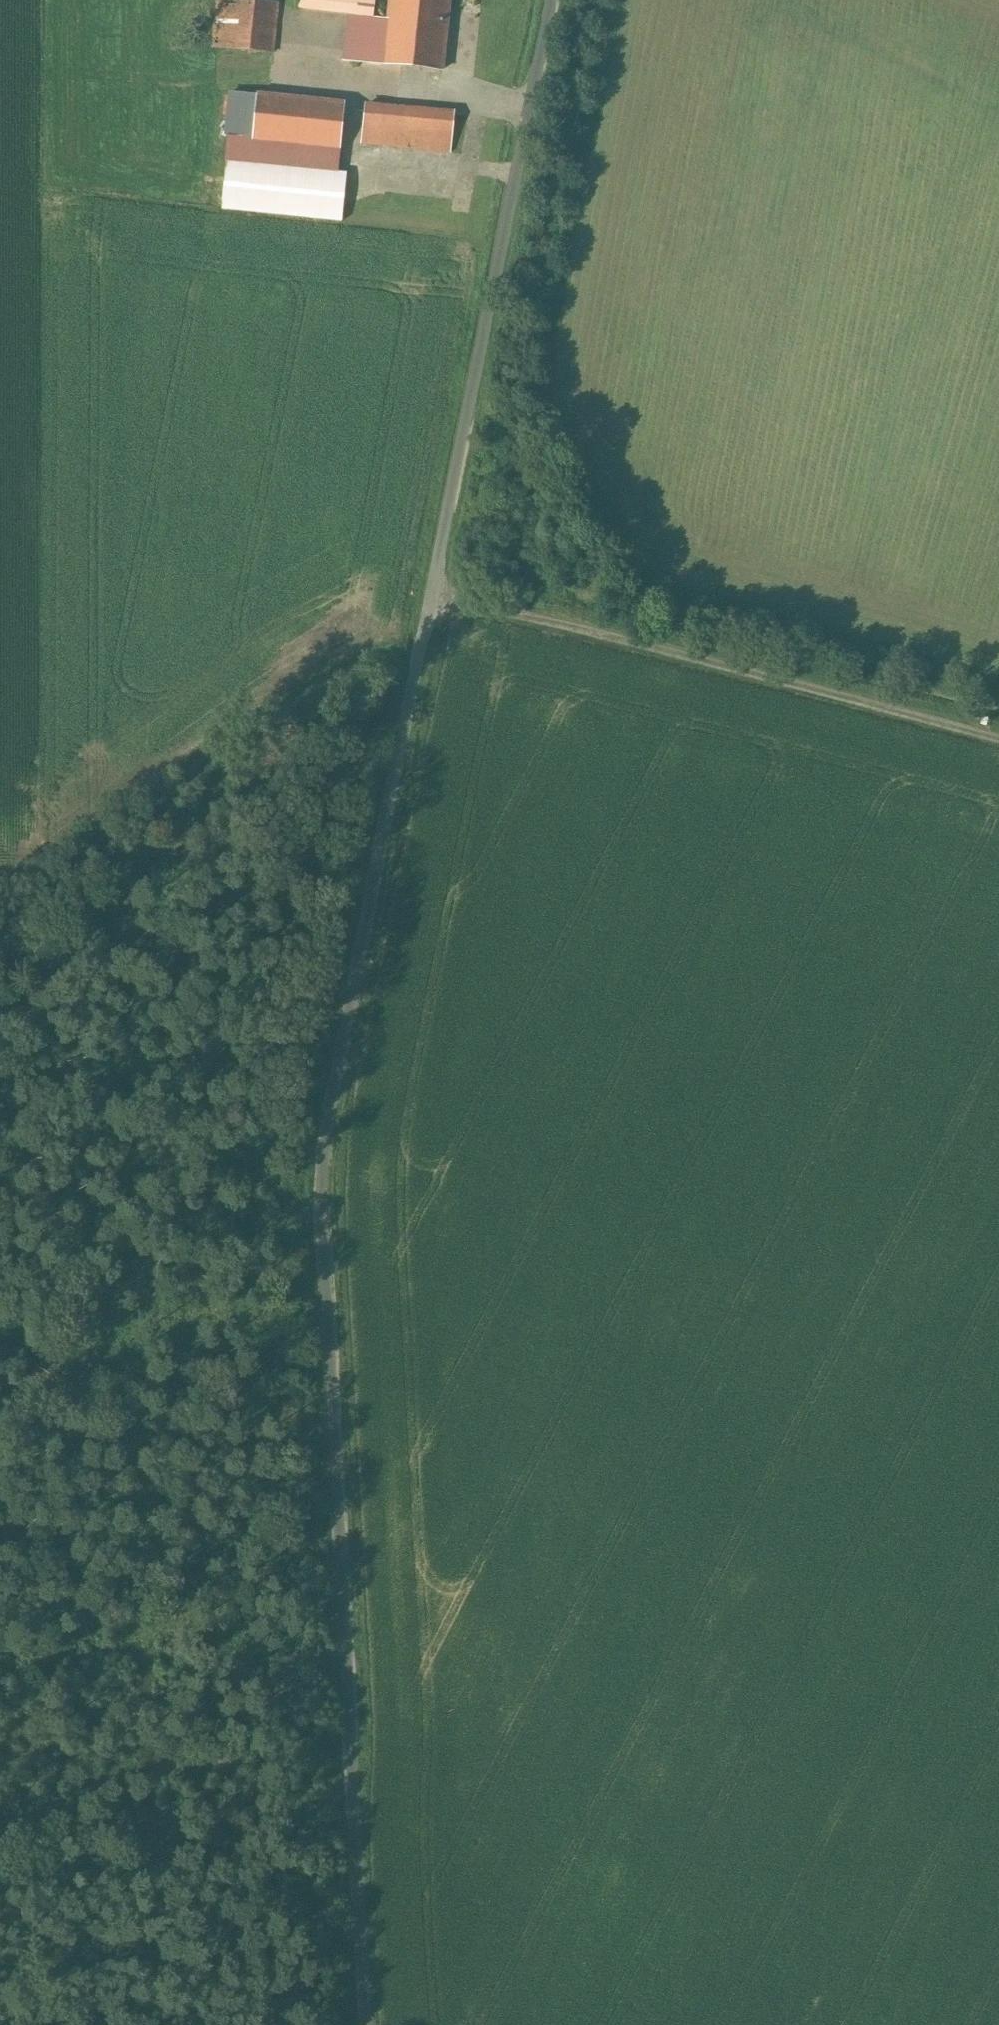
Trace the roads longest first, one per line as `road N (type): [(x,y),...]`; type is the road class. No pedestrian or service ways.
road 1 (unclassified): [(367,2024),(322,1170),(552,0)]
road 2 (track): [(438,586),(998,731)]

